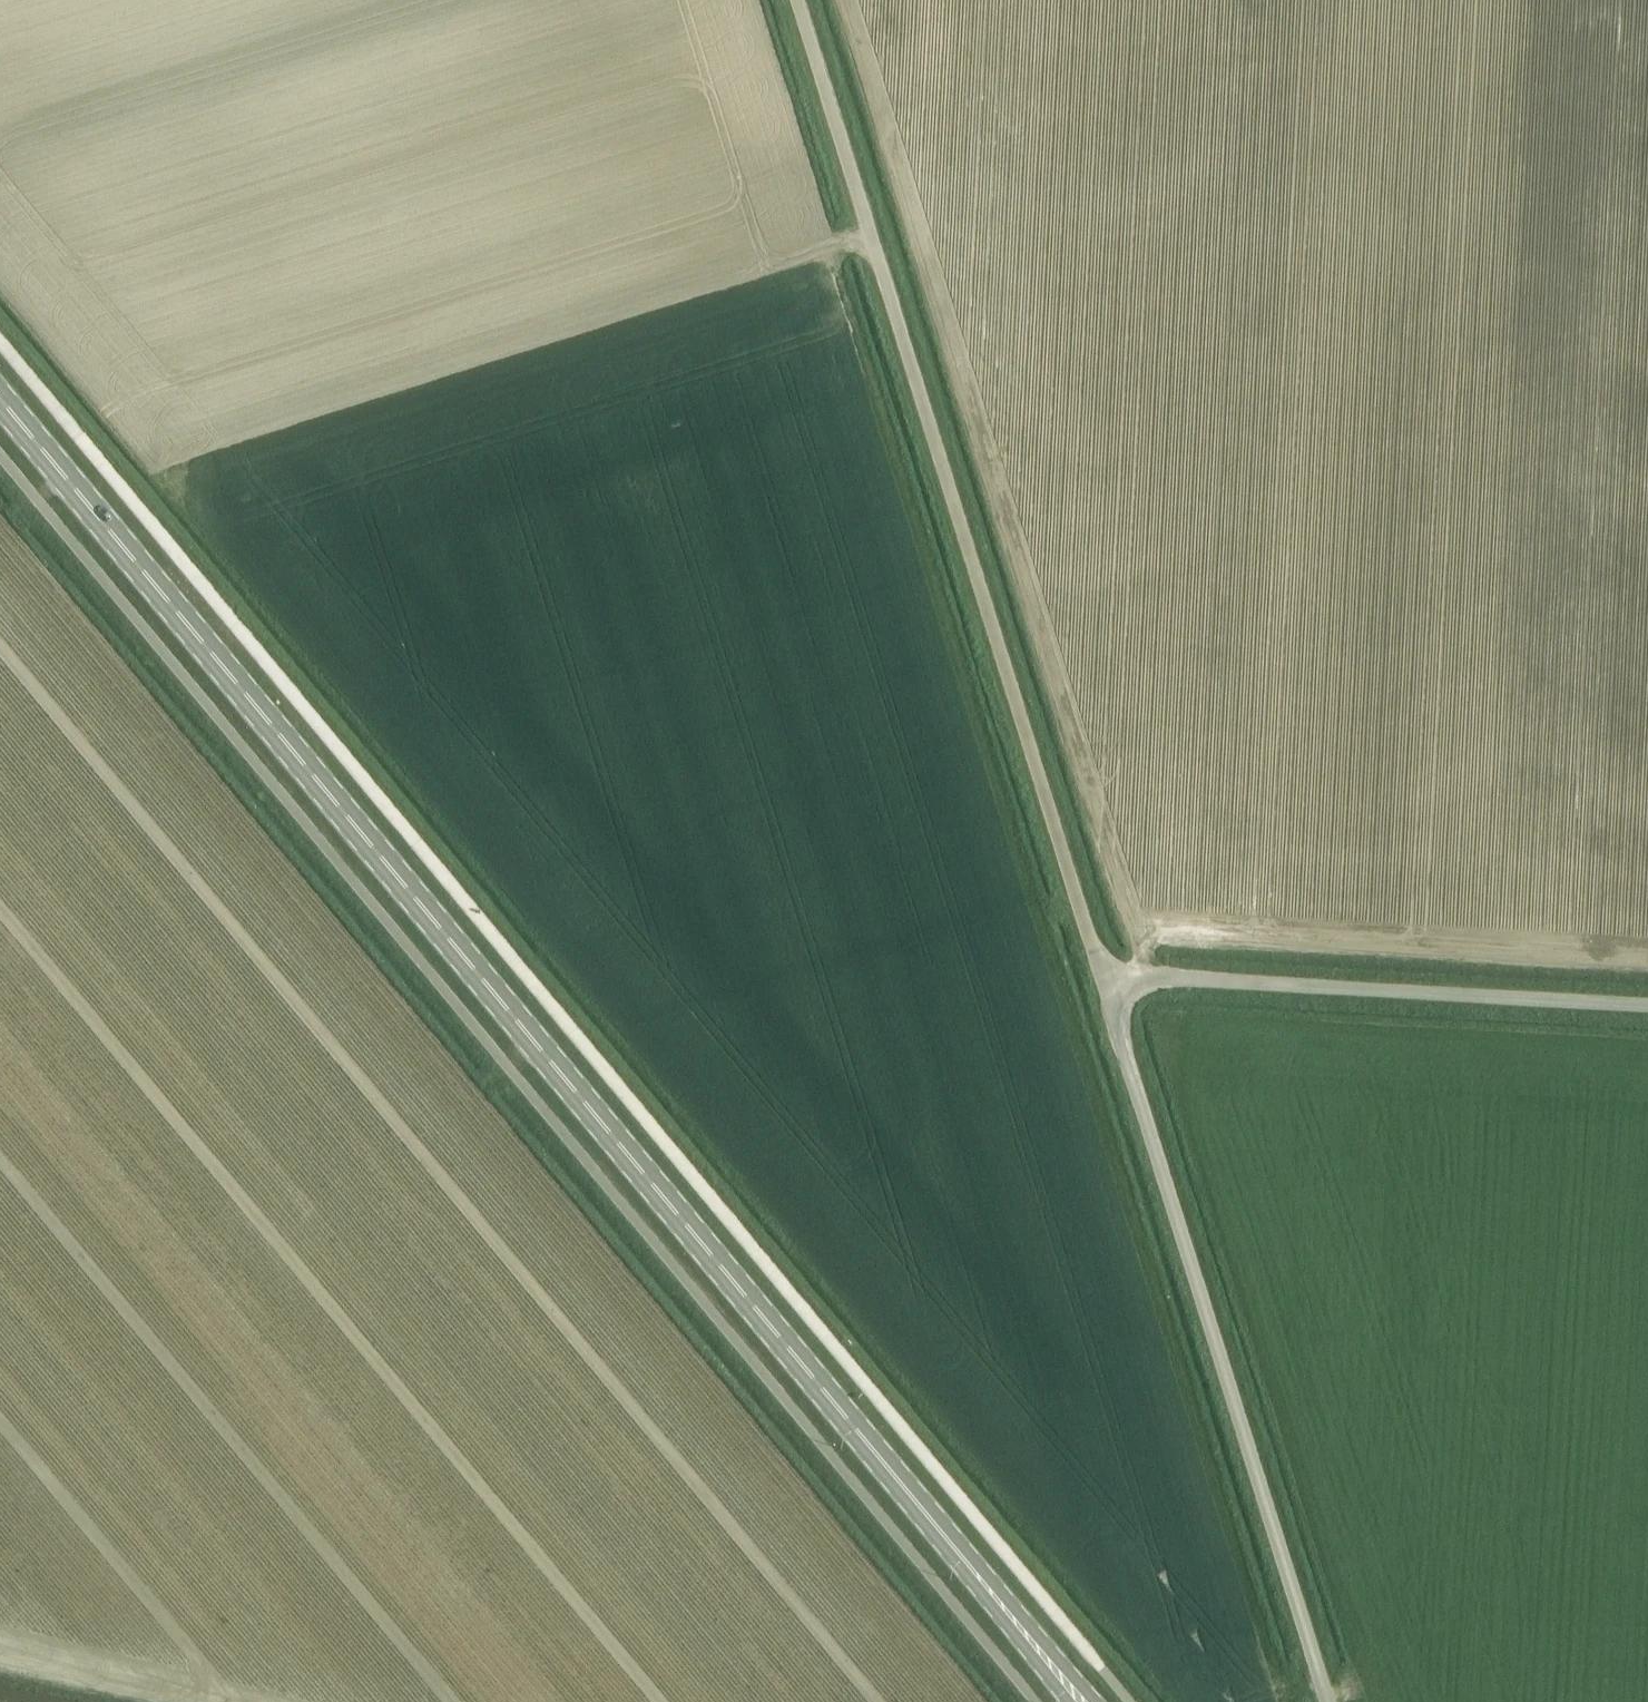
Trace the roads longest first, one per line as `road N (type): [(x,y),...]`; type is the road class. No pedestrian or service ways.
road 1 (primary): [(1075,1701),(0,405)]
road 2 (unclassified): [(1103,978),(798,0)]
road 3 (unclassified): [(1328,1701),(1103,978)]
road 4 (unclassified): [(1647,994),(1103,978)]

